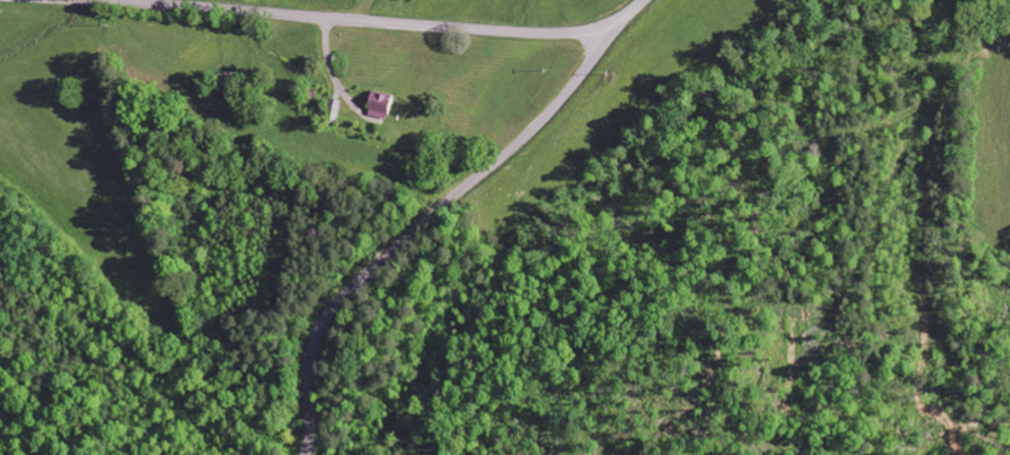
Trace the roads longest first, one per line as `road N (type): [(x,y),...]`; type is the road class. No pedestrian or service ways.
road 1 (residential): [(644,0),(602,25),(552,34),(65,0)]
road 2 (residential): [(302,454),(305,368),(326,315),(536,127),(622,16)]

